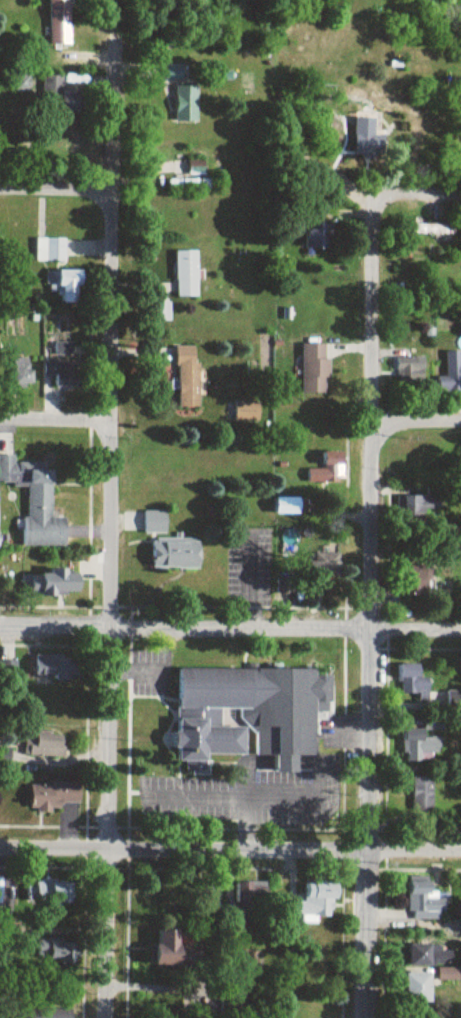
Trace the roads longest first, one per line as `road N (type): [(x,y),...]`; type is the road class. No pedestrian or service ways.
road 1 (residential): [(108,1017),(114,47)]
road 2 (residential): [(363,1017),(376,196)]
road 3 (residential): [(460,629),(0,627)]
road 4 (residential): [(460,851),(0,849)]

